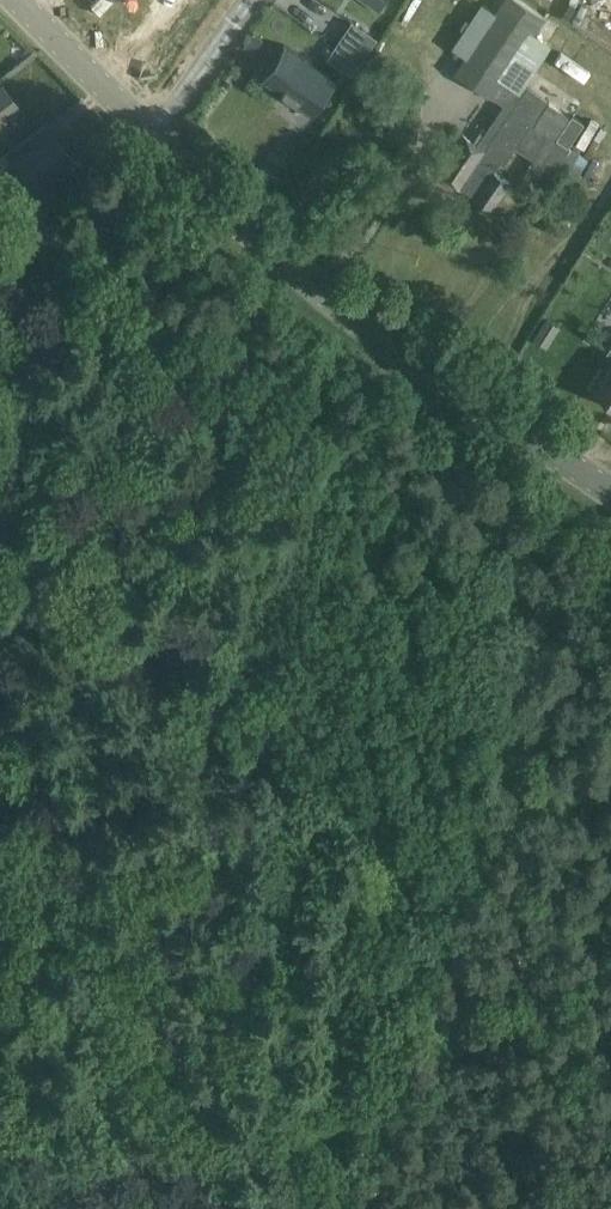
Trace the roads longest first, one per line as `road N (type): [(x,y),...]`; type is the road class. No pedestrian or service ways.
road 1 (tertiary): [(610,501),(416,362),(214,192),(23,0)]

